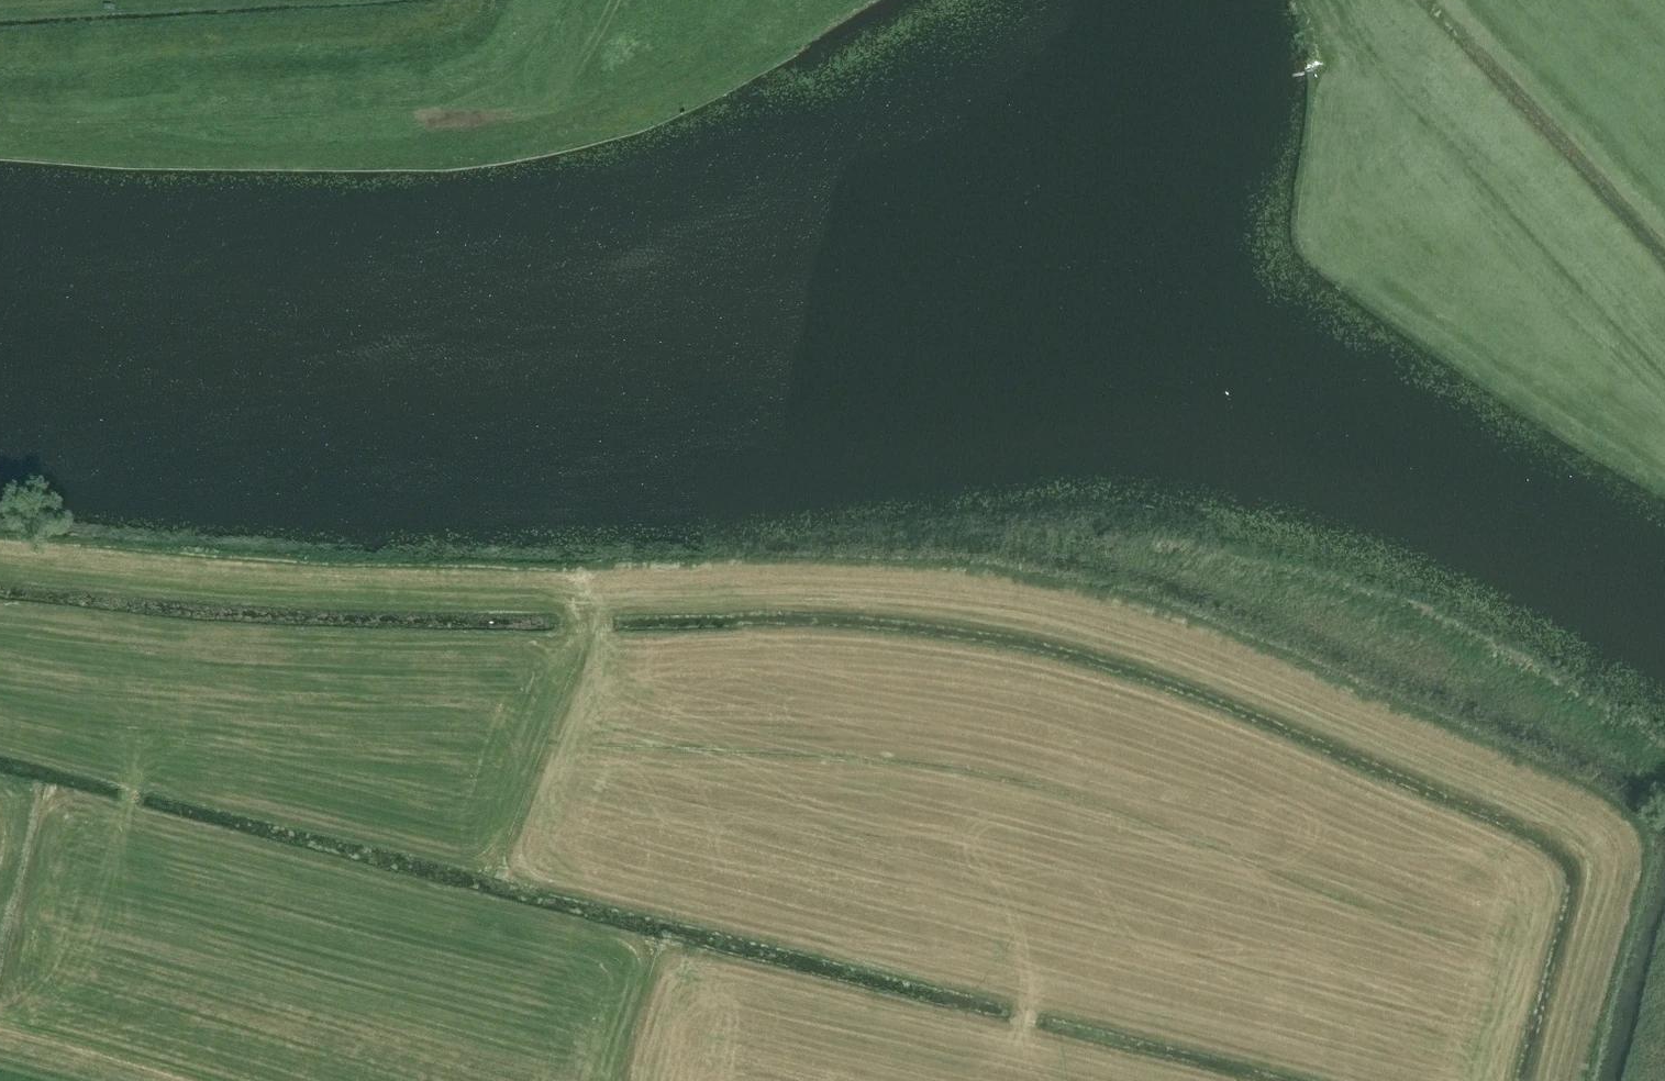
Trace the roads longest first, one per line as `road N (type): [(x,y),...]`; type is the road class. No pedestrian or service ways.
road 1 (track): [(221,1080),(0,1013)]

